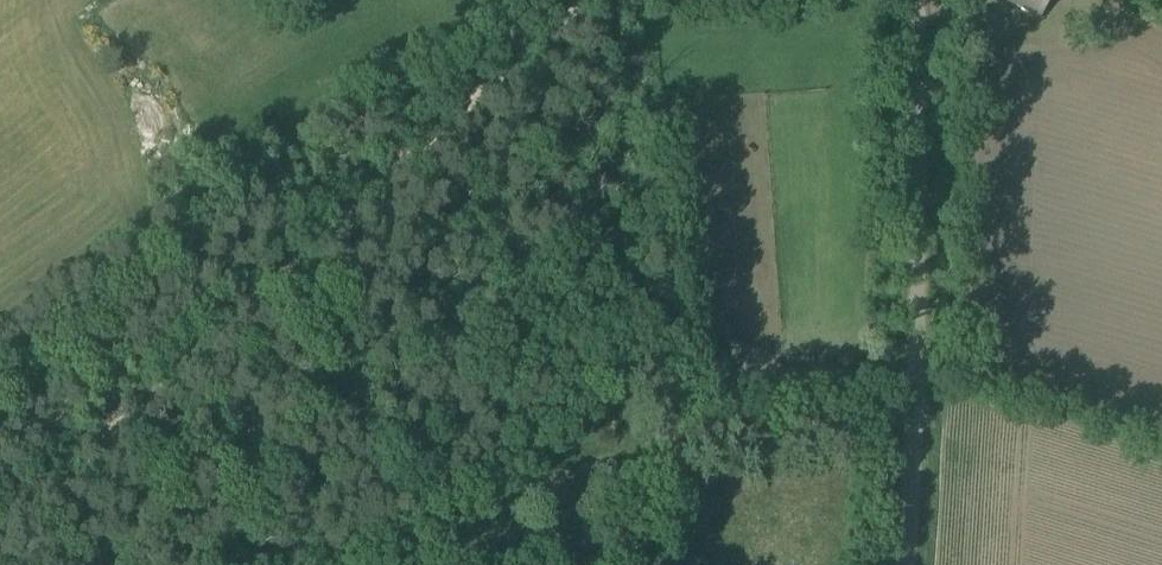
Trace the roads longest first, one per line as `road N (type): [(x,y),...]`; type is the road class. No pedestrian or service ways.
road 1 (track): [(0,519),(586,0)]
road 2 (unclassified): [(901,564),(911,422),(914,0)]

